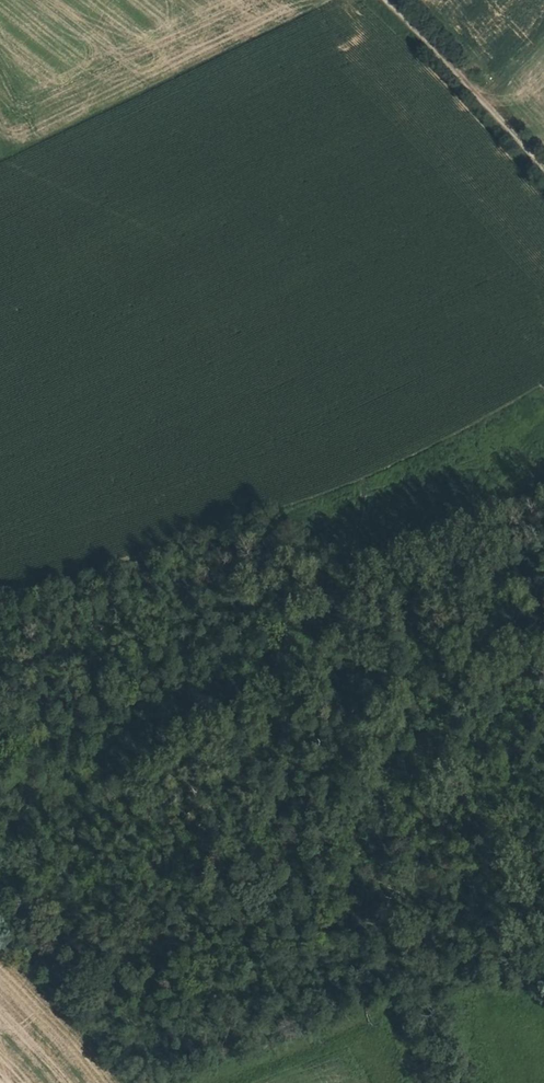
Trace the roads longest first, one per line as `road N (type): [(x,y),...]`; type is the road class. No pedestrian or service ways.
road 1 (track): [(543,170),(385,0)]

